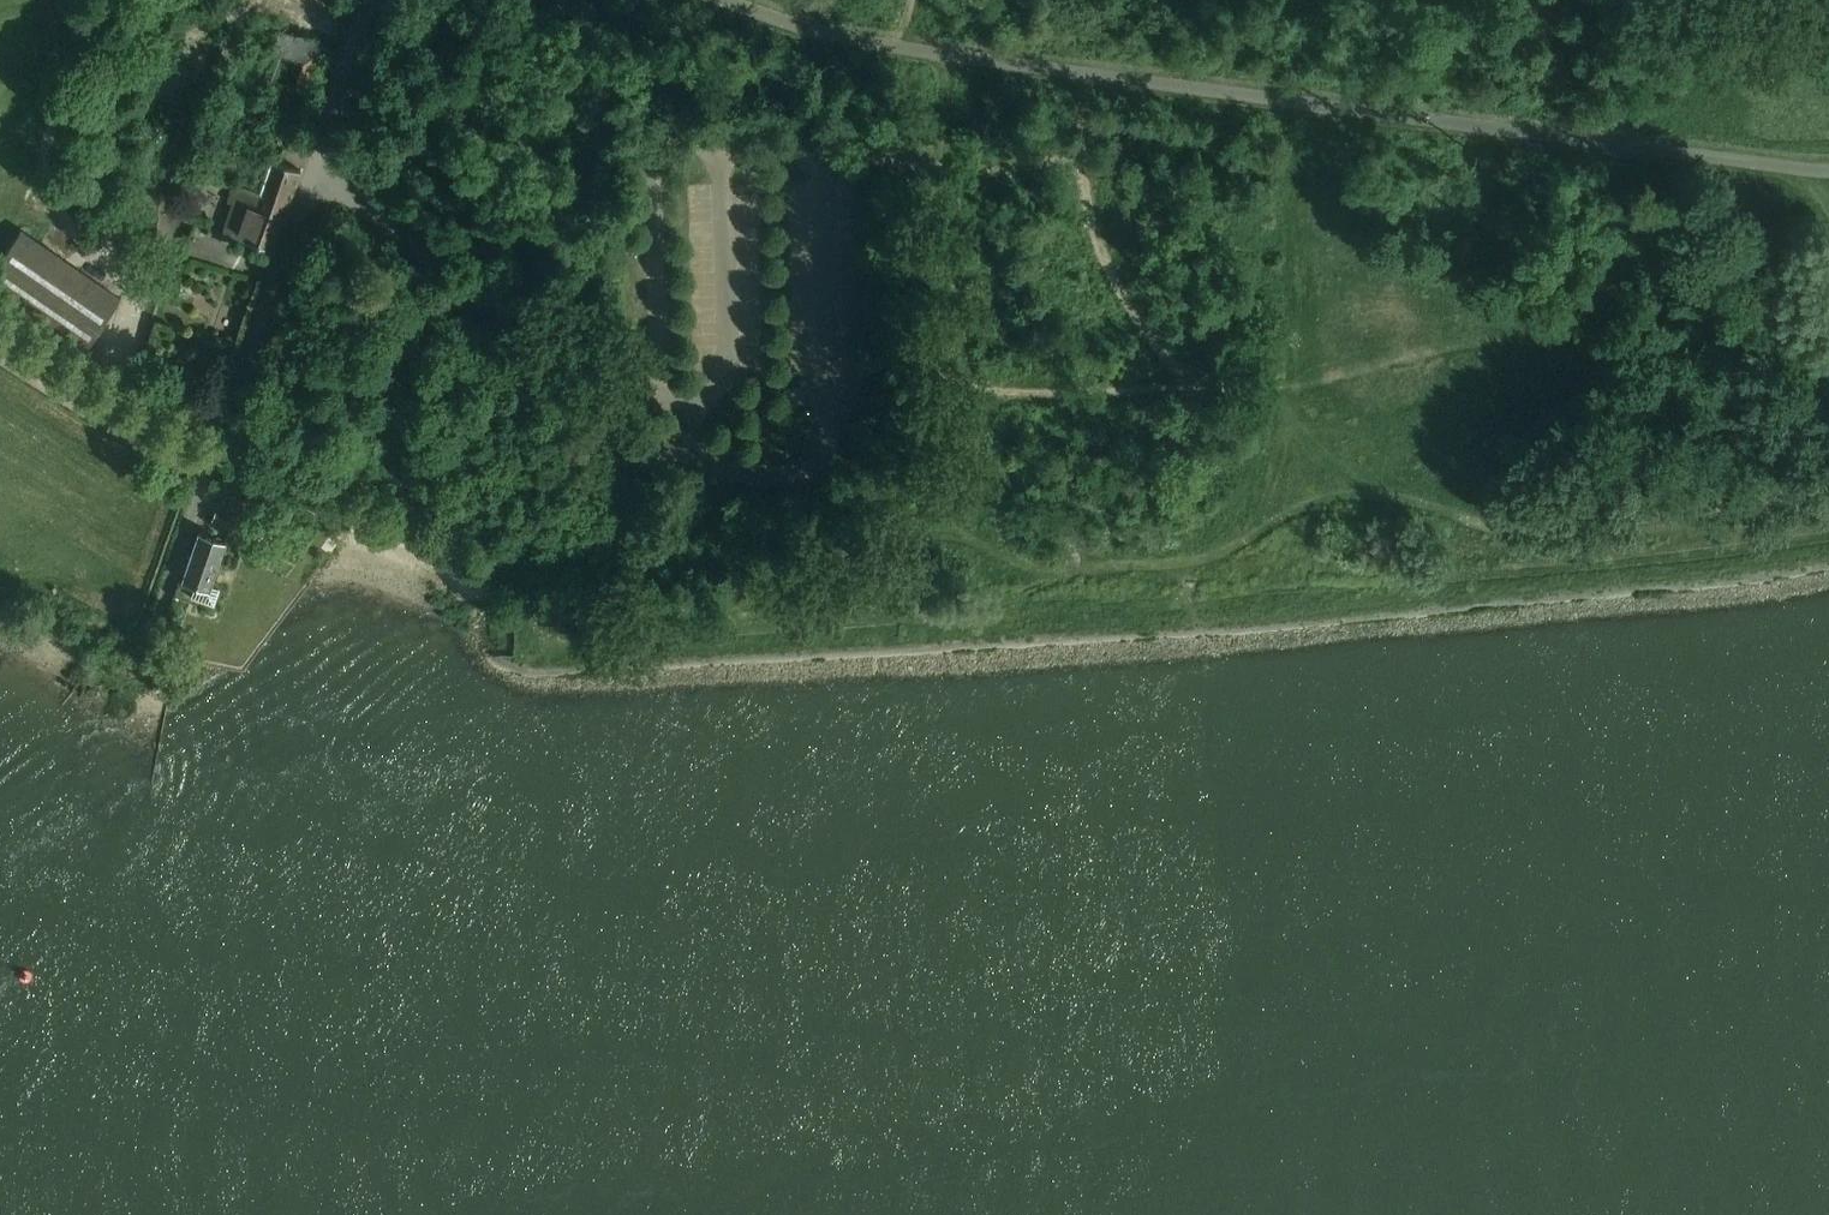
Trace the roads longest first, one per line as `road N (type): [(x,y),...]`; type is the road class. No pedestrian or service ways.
road 1 (unclassified): [(206,480),(376,0)]
road 2 (unclassified): [(206,480),(0,353)]
road 3 (unclassified): [(150,645),(206,480)]

